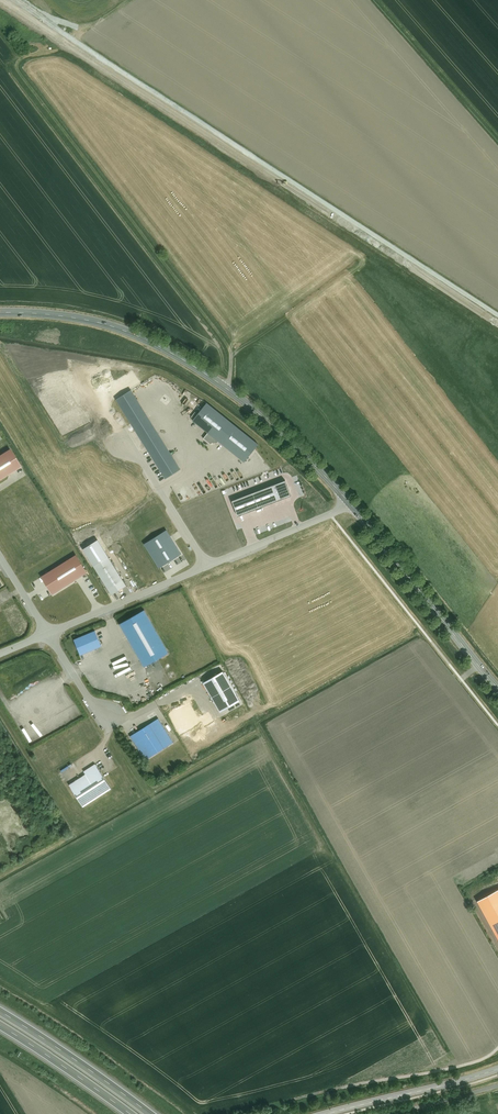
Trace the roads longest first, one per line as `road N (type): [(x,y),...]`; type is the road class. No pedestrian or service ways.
road 1 (track): [(227,389),(228,346),(17,71),(21,58),(66,46)]
road 2 (tertiary): [(0,313),(104,324),(166,350),(254,409),(351,504)]
road 3 (tertiary): [(351,504),(497,688)]
road 4 (tertiary): [(497,1068),(322,1113)]
road 5 (motorway): [(149,1113),(0,1011)]
road 6 (unclassified): [(48,632),(208,566)]
road 7 (motorway): [(0,1025),(129,1113)]
road 8 (unclassified): [(208,566),(351,504)]
road 9 (residential): [(208,566),(141,460),(118,445)]

